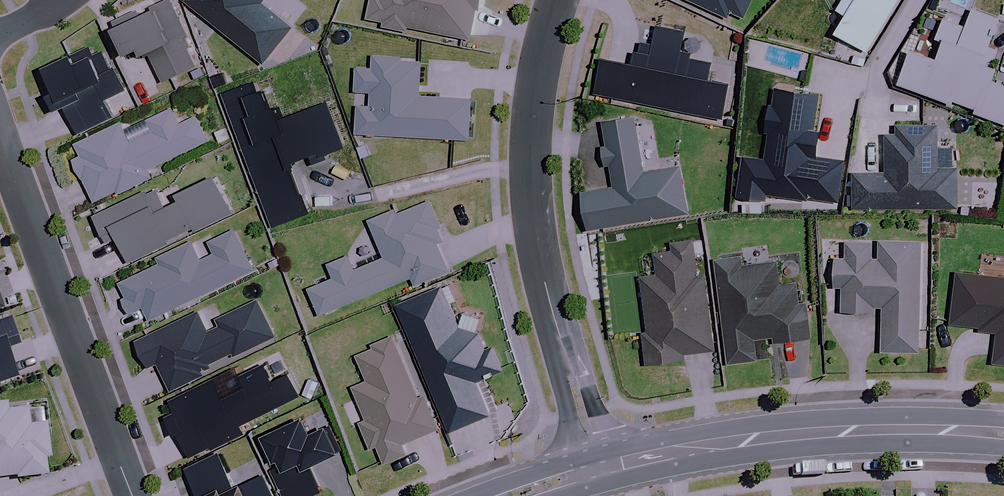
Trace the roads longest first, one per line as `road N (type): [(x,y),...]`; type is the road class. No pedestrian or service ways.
road 1 (residential): [(559,0),(538,71),(529,163),(544,280),(600,463)]
road 2 (secondary): [(1003,435),(873,429),(672,445),(600,463)]
road 3 (residential): [(134,495),(0,142)]

